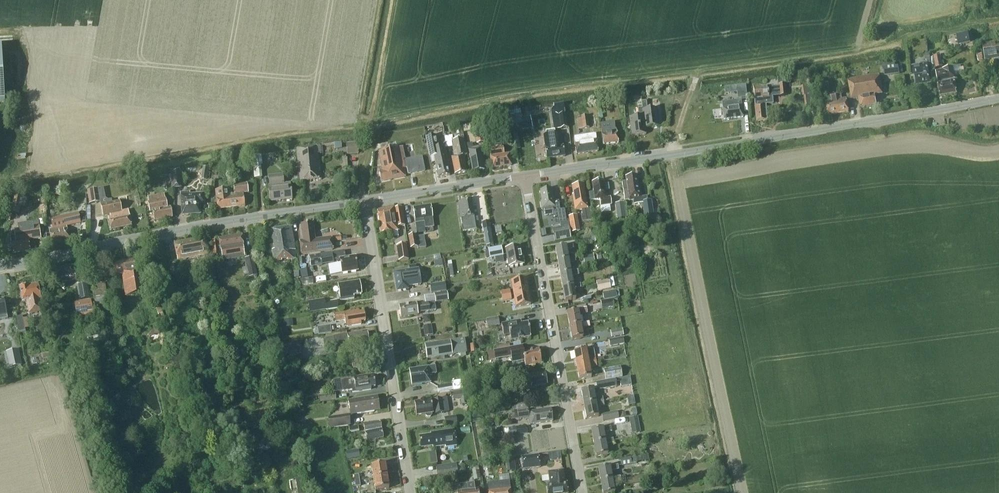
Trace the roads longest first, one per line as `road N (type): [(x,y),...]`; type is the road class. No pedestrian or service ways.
road 1 (tertiary): [(525,175),(998,98)]
road 2 (tertiary): [(0,267),(364,201)]
road 3 (residential): [(579,492),(525,175)]
road 4 (residential): [(409,492),(364,201)]
road 5 (tertiary): [(364,201),(525,175)]

